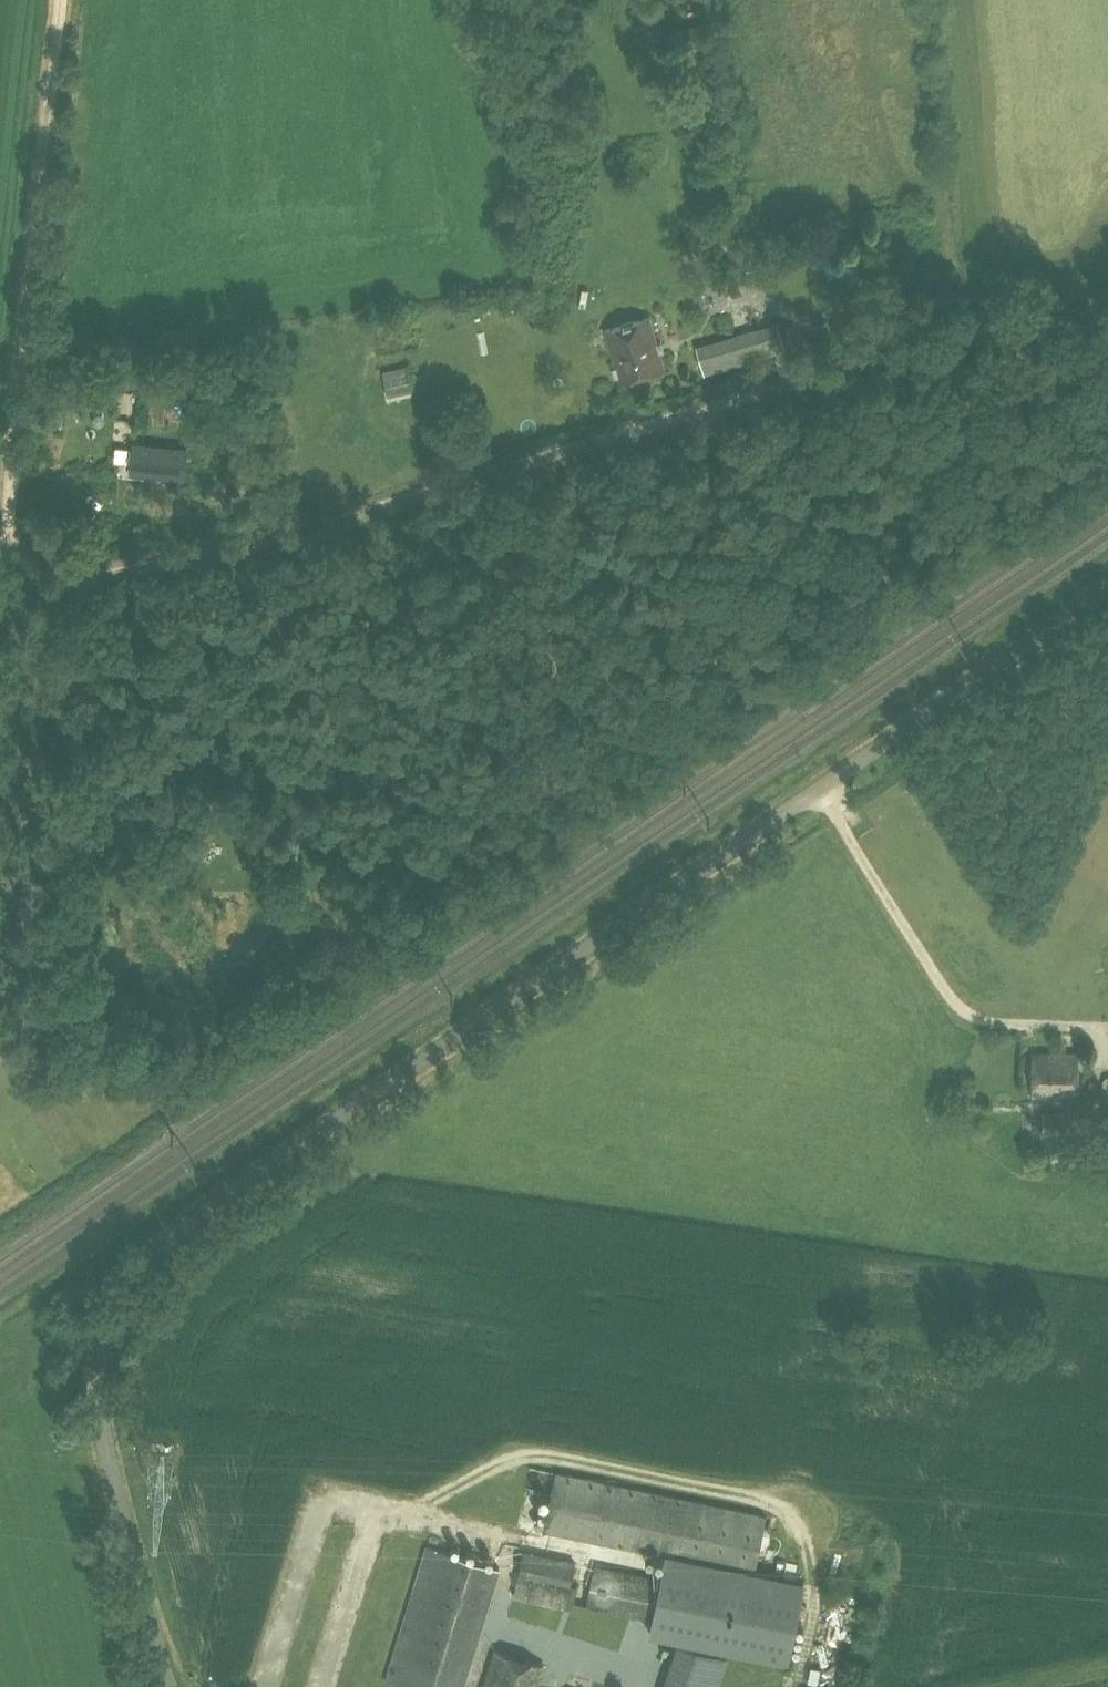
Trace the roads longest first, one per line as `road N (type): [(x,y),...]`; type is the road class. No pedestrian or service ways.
road 1 (unclassified): [(170,1686),(97,1409),(108,1315),(144,1265),(1107,591)]
road 2 (track): [(1107,295),(387,525),(198,569),(0,600)]
road 3 (track): [(72,0),(11,599)]

